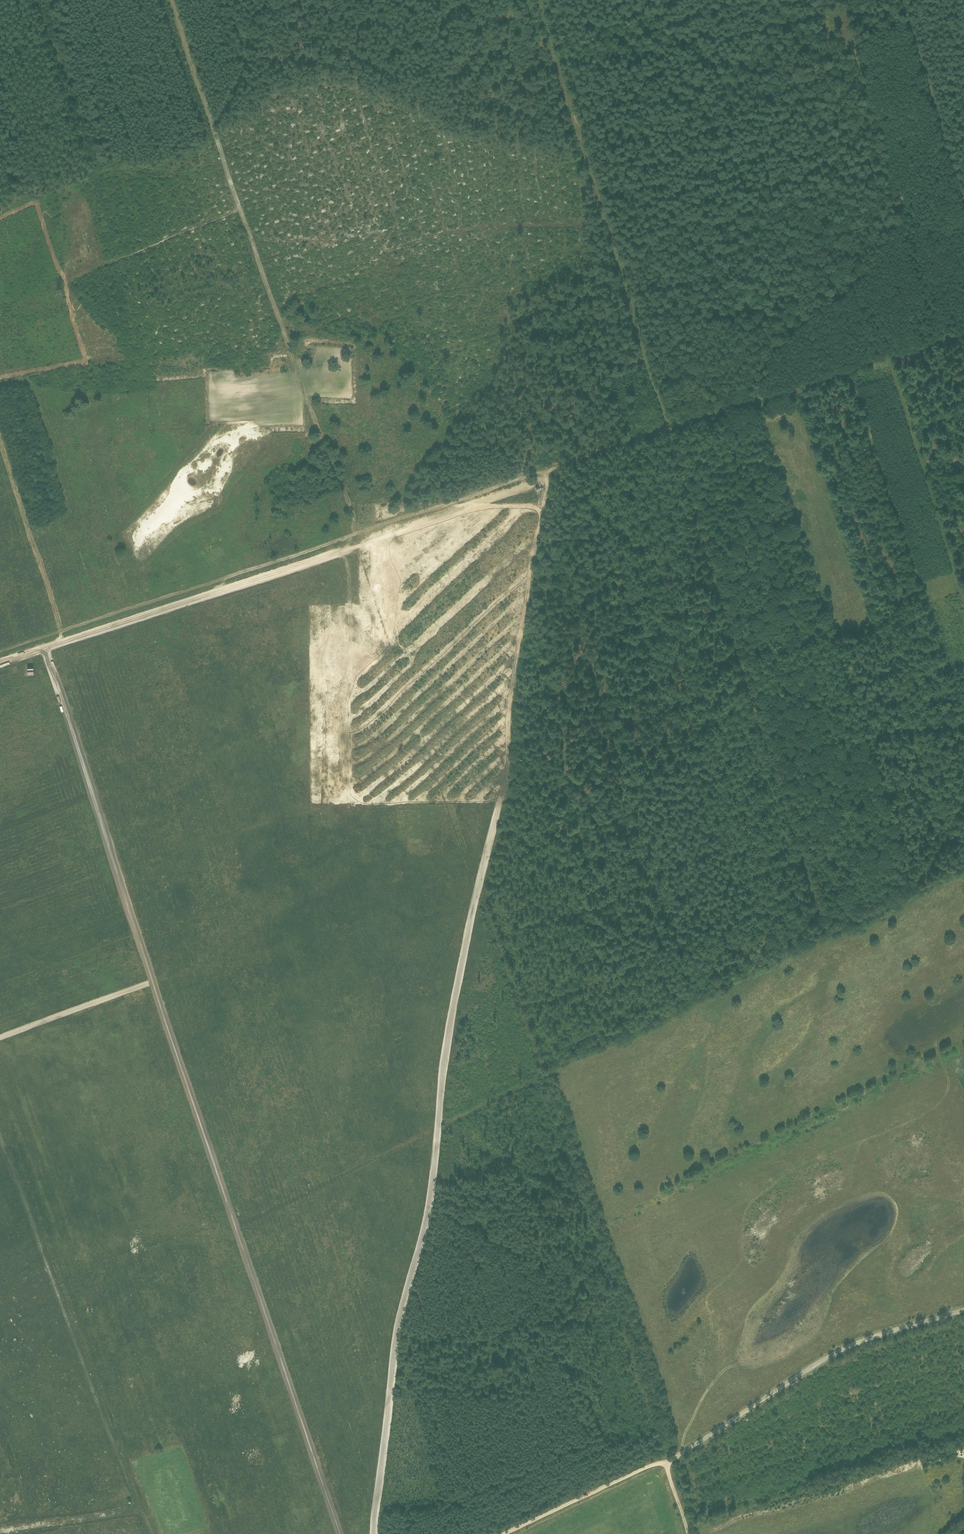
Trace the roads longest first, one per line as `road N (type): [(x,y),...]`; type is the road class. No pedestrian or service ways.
road 1 (track): [(963,1308),(847,1344),(673,1457),(502,1533)]

